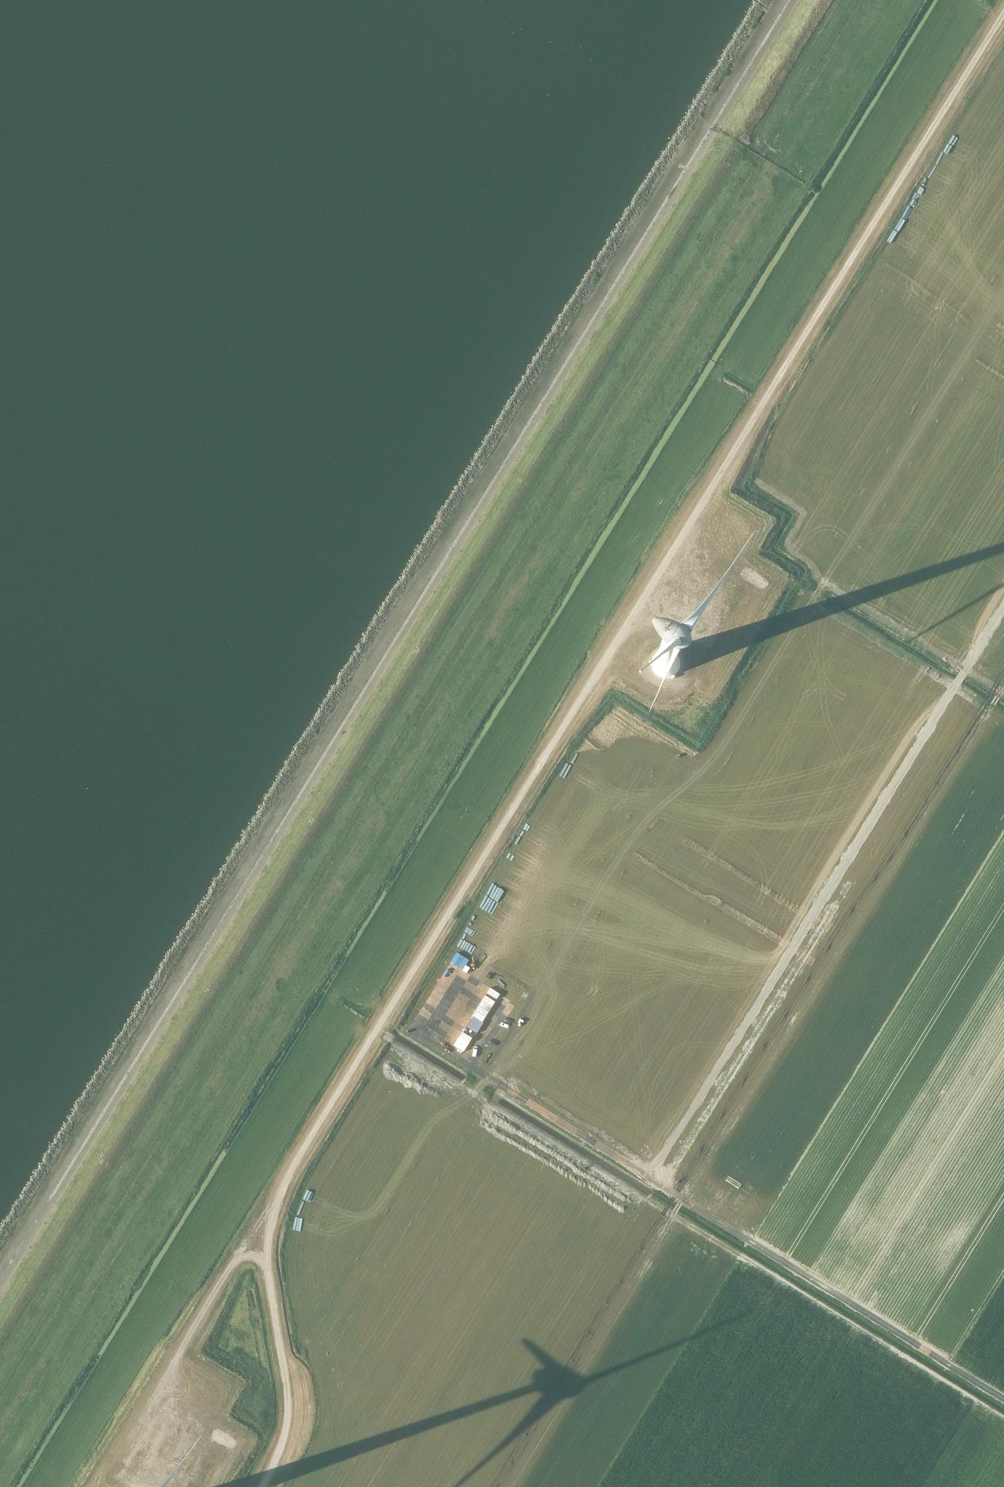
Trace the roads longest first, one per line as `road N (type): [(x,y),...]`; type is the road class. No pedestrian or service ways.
road 1 (unclassified): [(0,1289),(795,0)]

